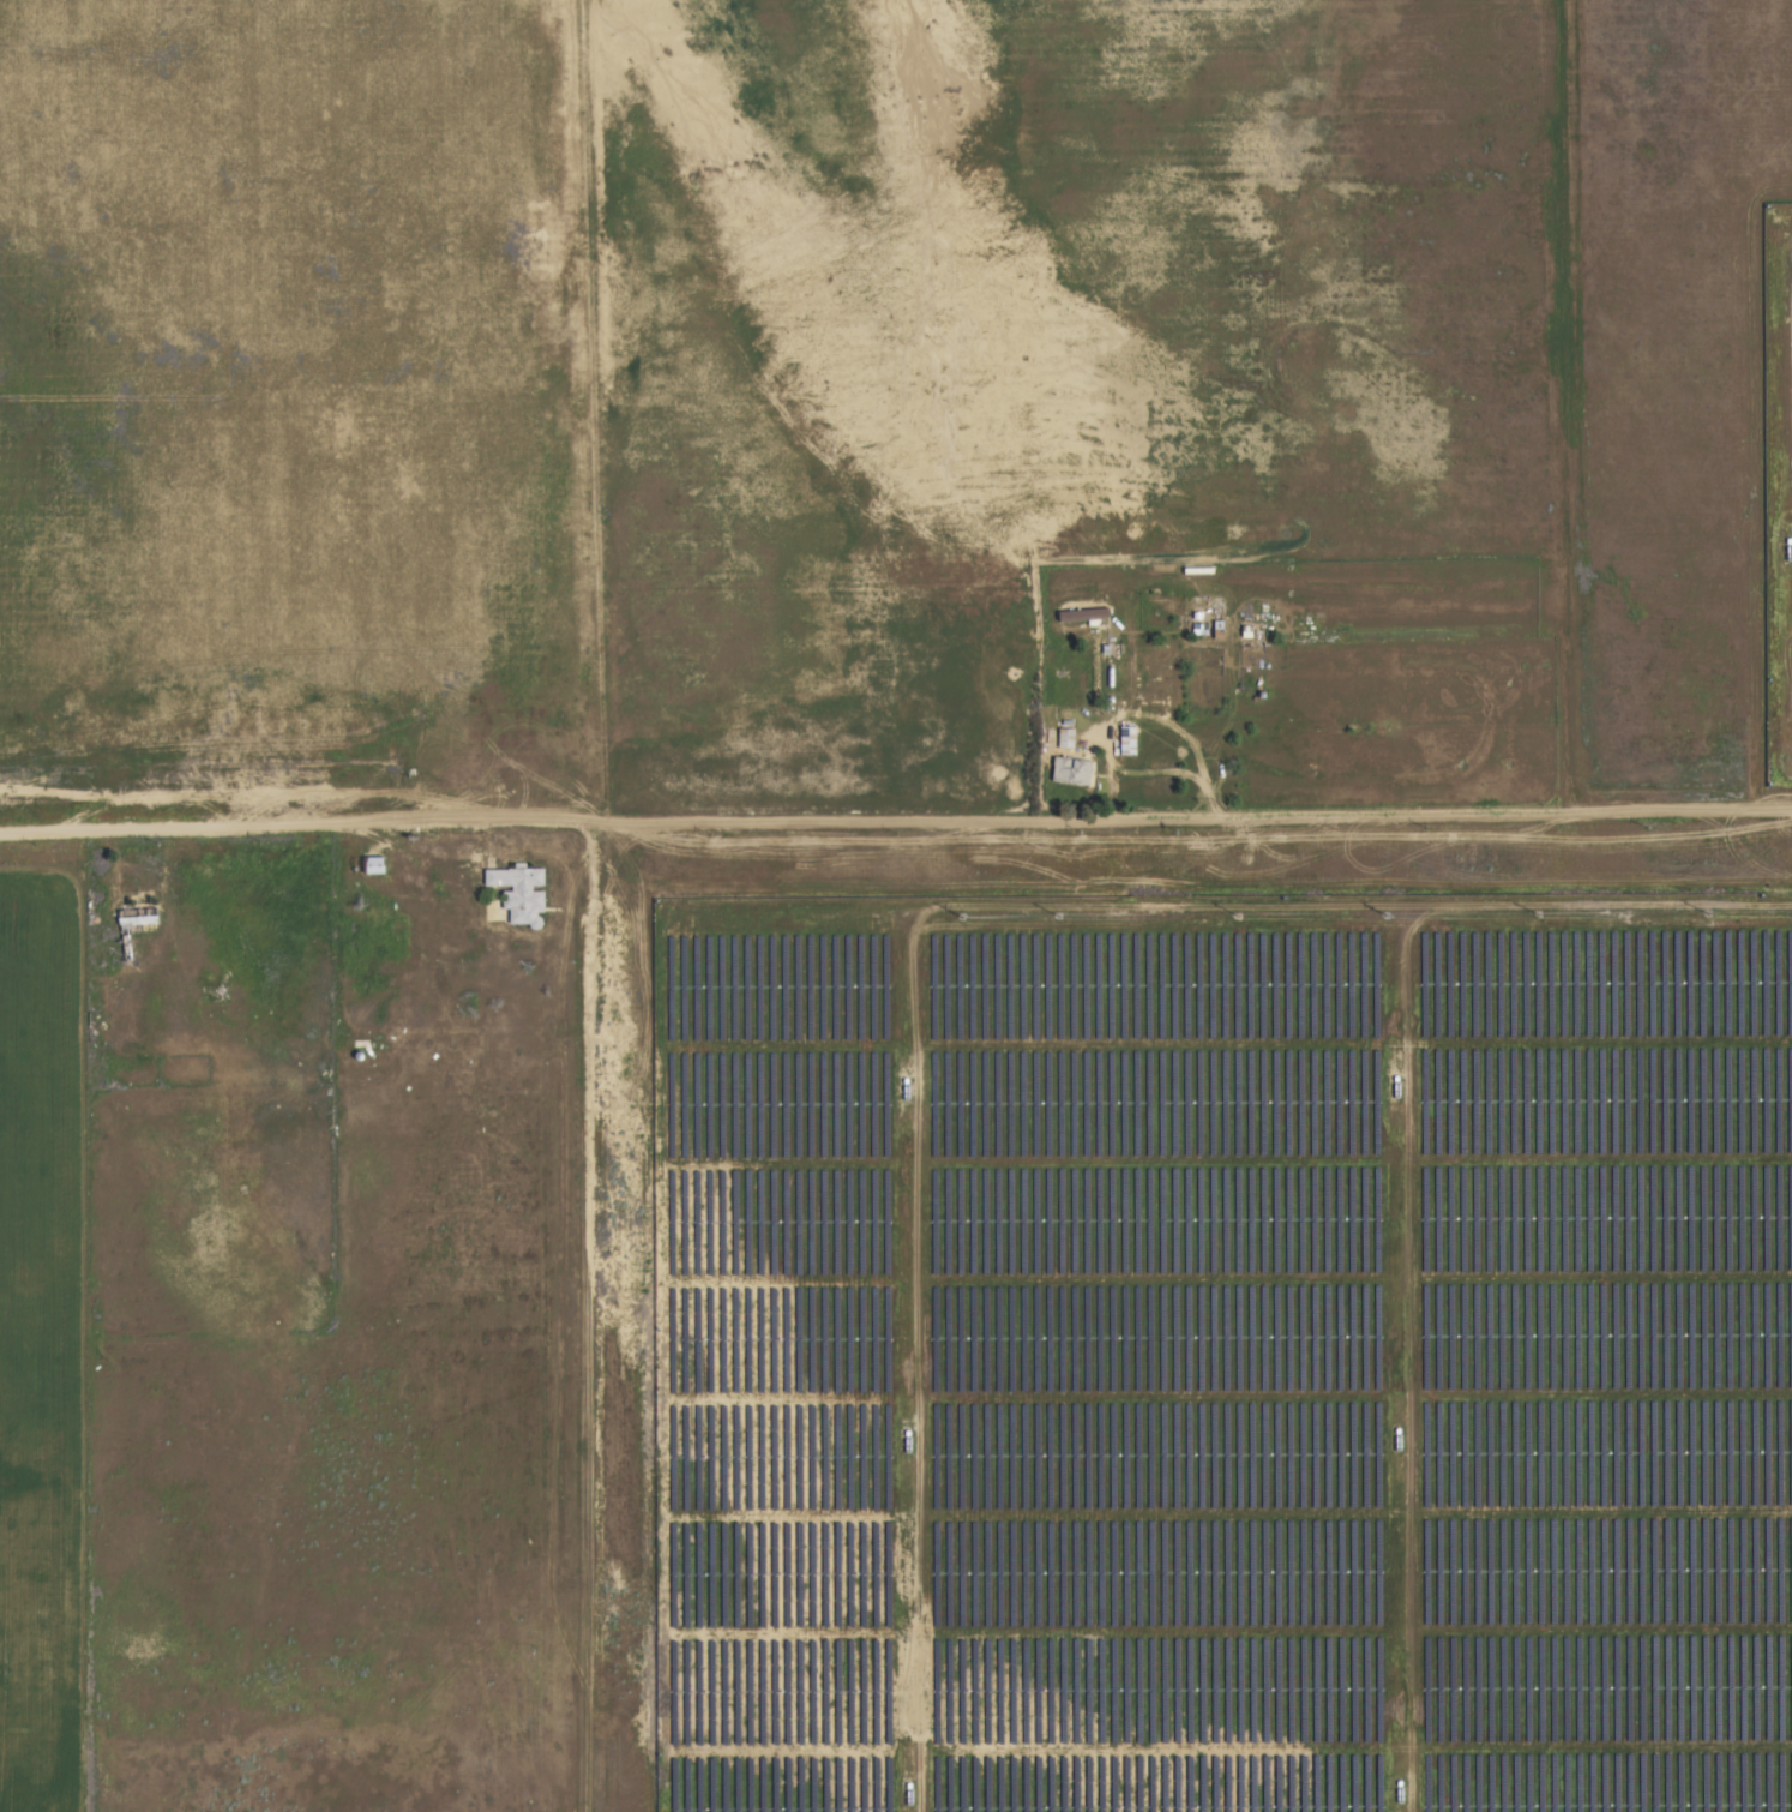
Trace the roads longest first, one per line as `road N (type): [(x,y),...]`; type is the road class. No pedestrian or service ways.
road 1 (residential): [(0,849),(1791,835)]
road 2 (residential): [(593,1811),(581,846)]

